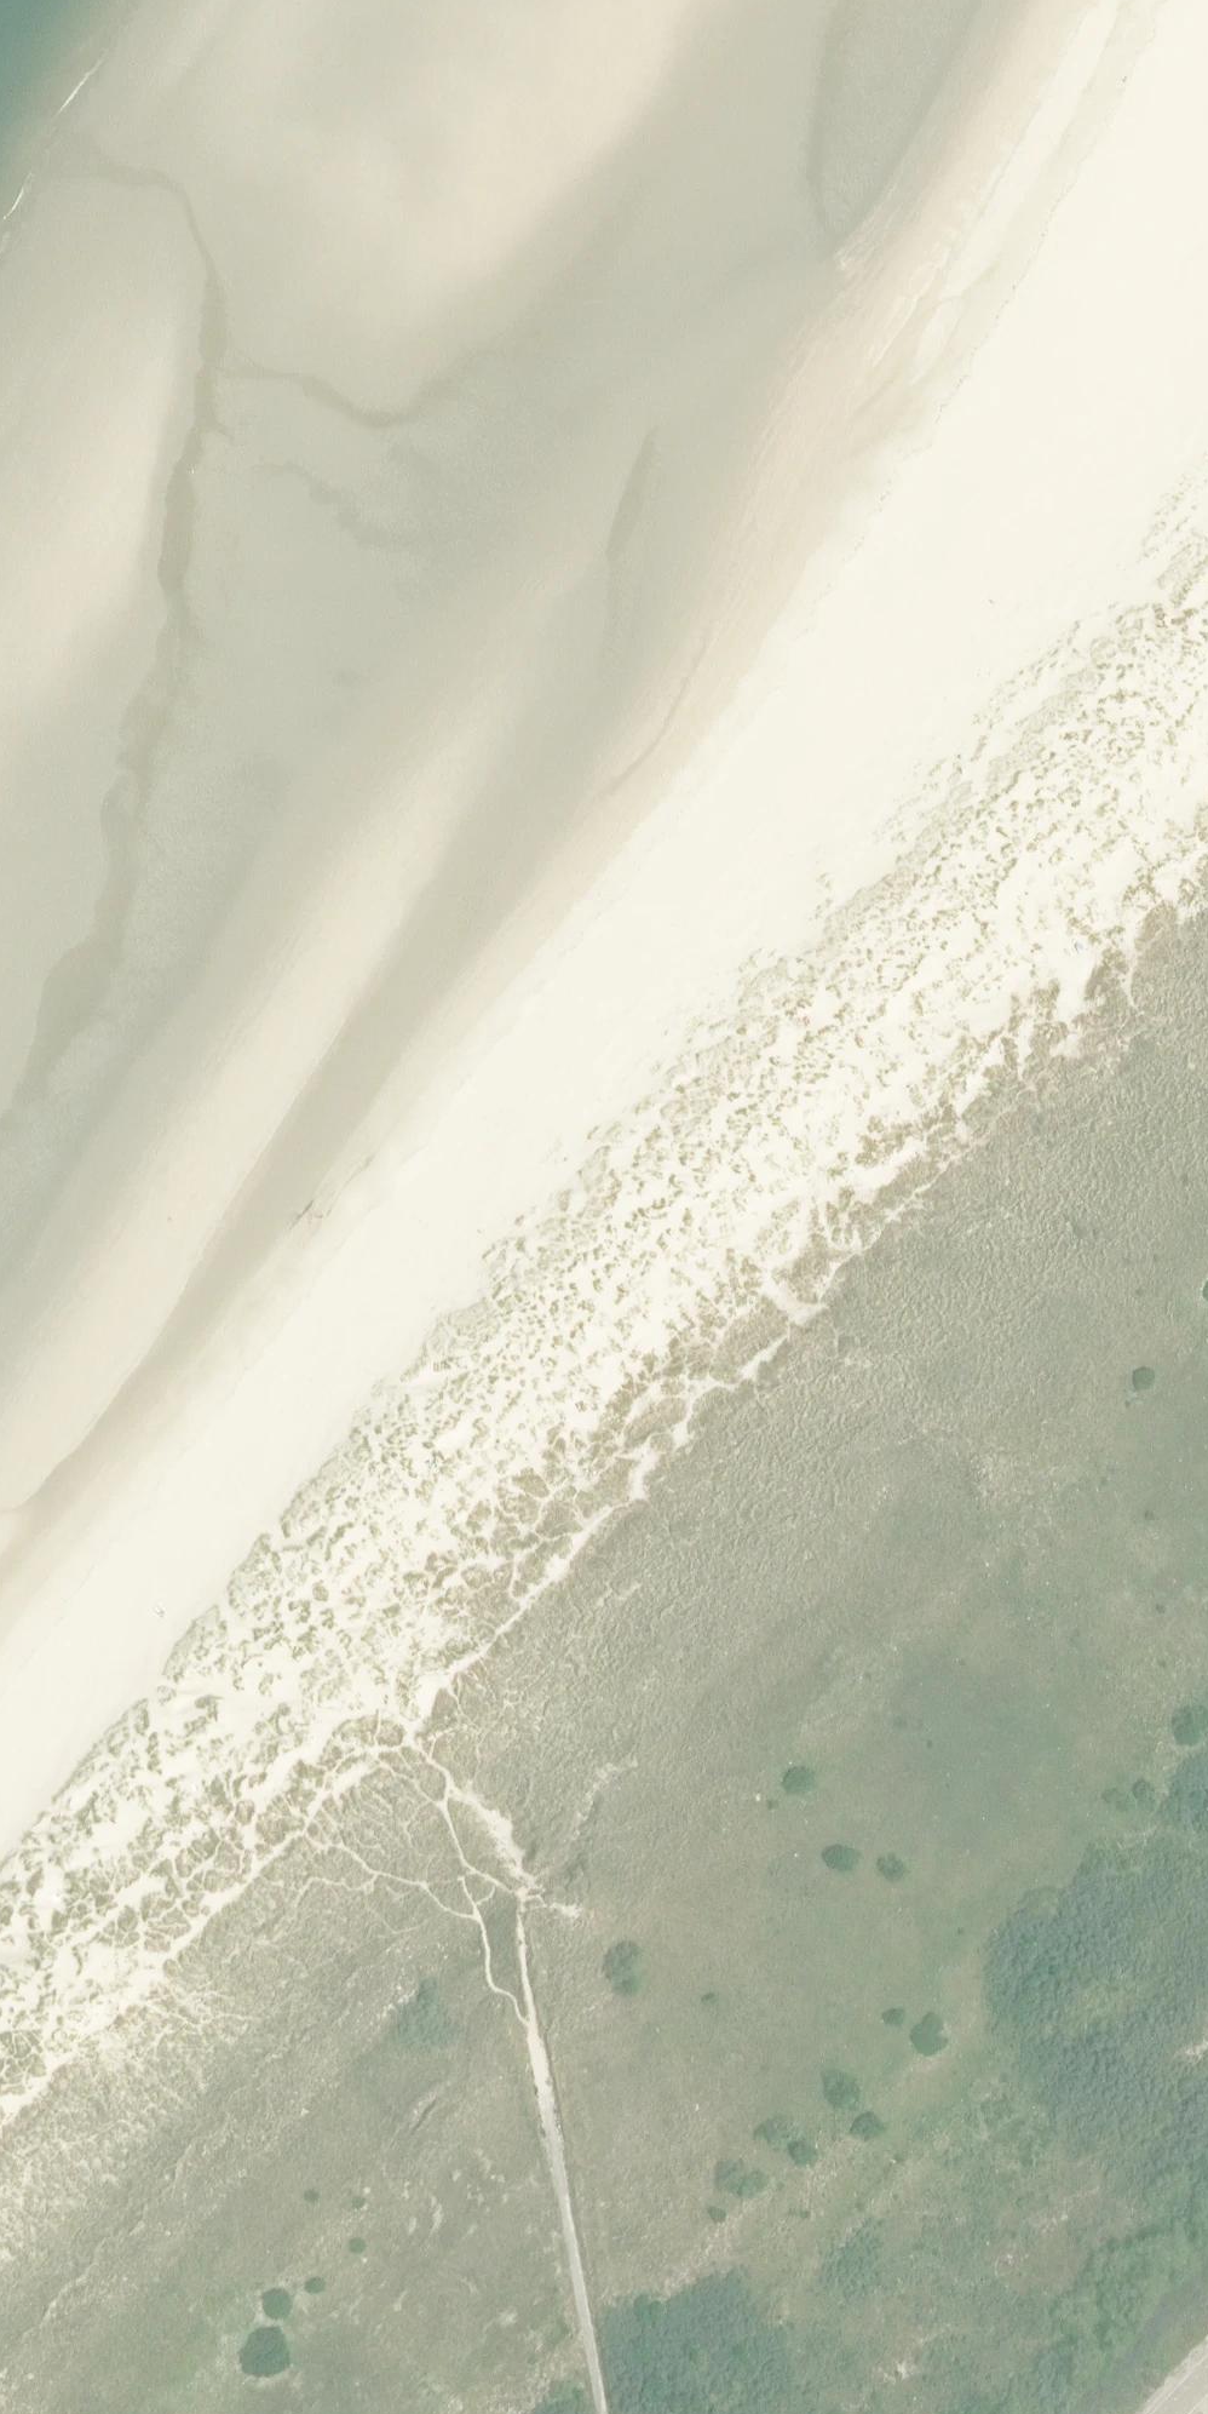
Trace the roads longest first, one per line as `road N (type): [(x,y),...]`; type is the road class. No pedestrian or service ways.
road 1 (track): [(603,2413),(537,2060)]

